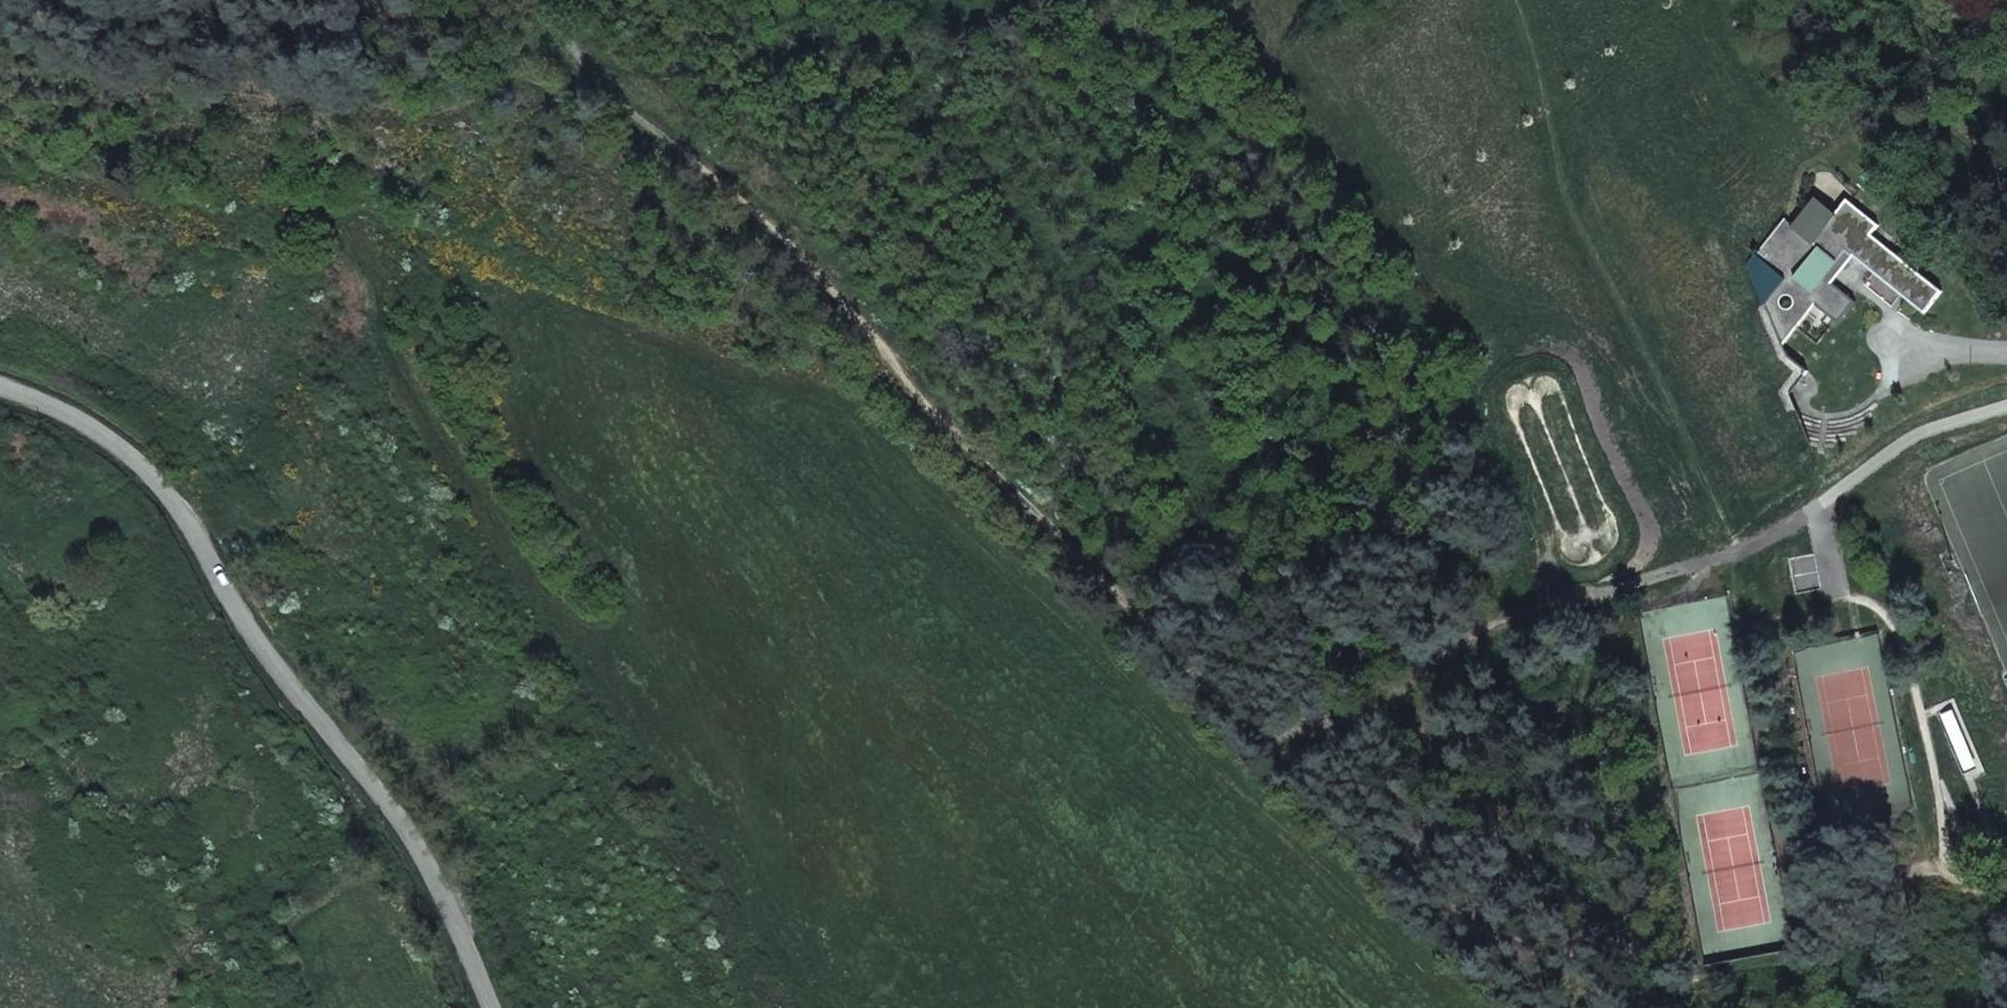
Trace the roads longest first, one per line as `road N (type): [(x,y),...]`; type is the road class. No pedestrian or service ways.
road 1 (unclassified): [(497,1007),(456,906),(383,800),(298,699),(160,485),(59,406),(0,391)]
road 2 (track): [(1538,0),(1764,411),(1827,505),(1920,435)]

